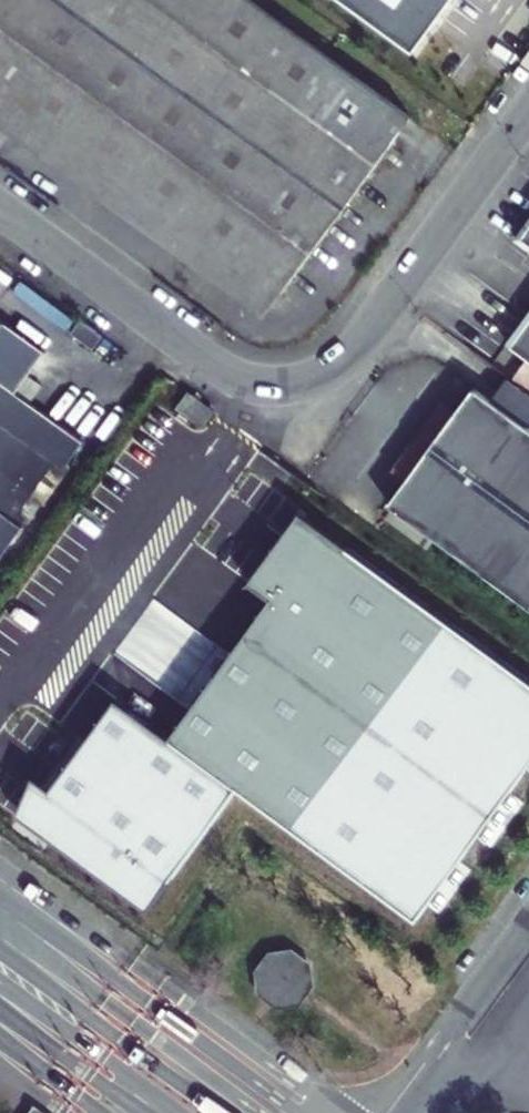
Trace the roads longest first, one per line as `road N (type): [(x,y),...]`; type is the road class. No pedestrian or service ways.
road 1 (unclassified): [(0,206),(219,369),(241,380),(289,383),(349,356),(528,112)]
road 2 (unclassified): [(0,983),(174,1112)]

